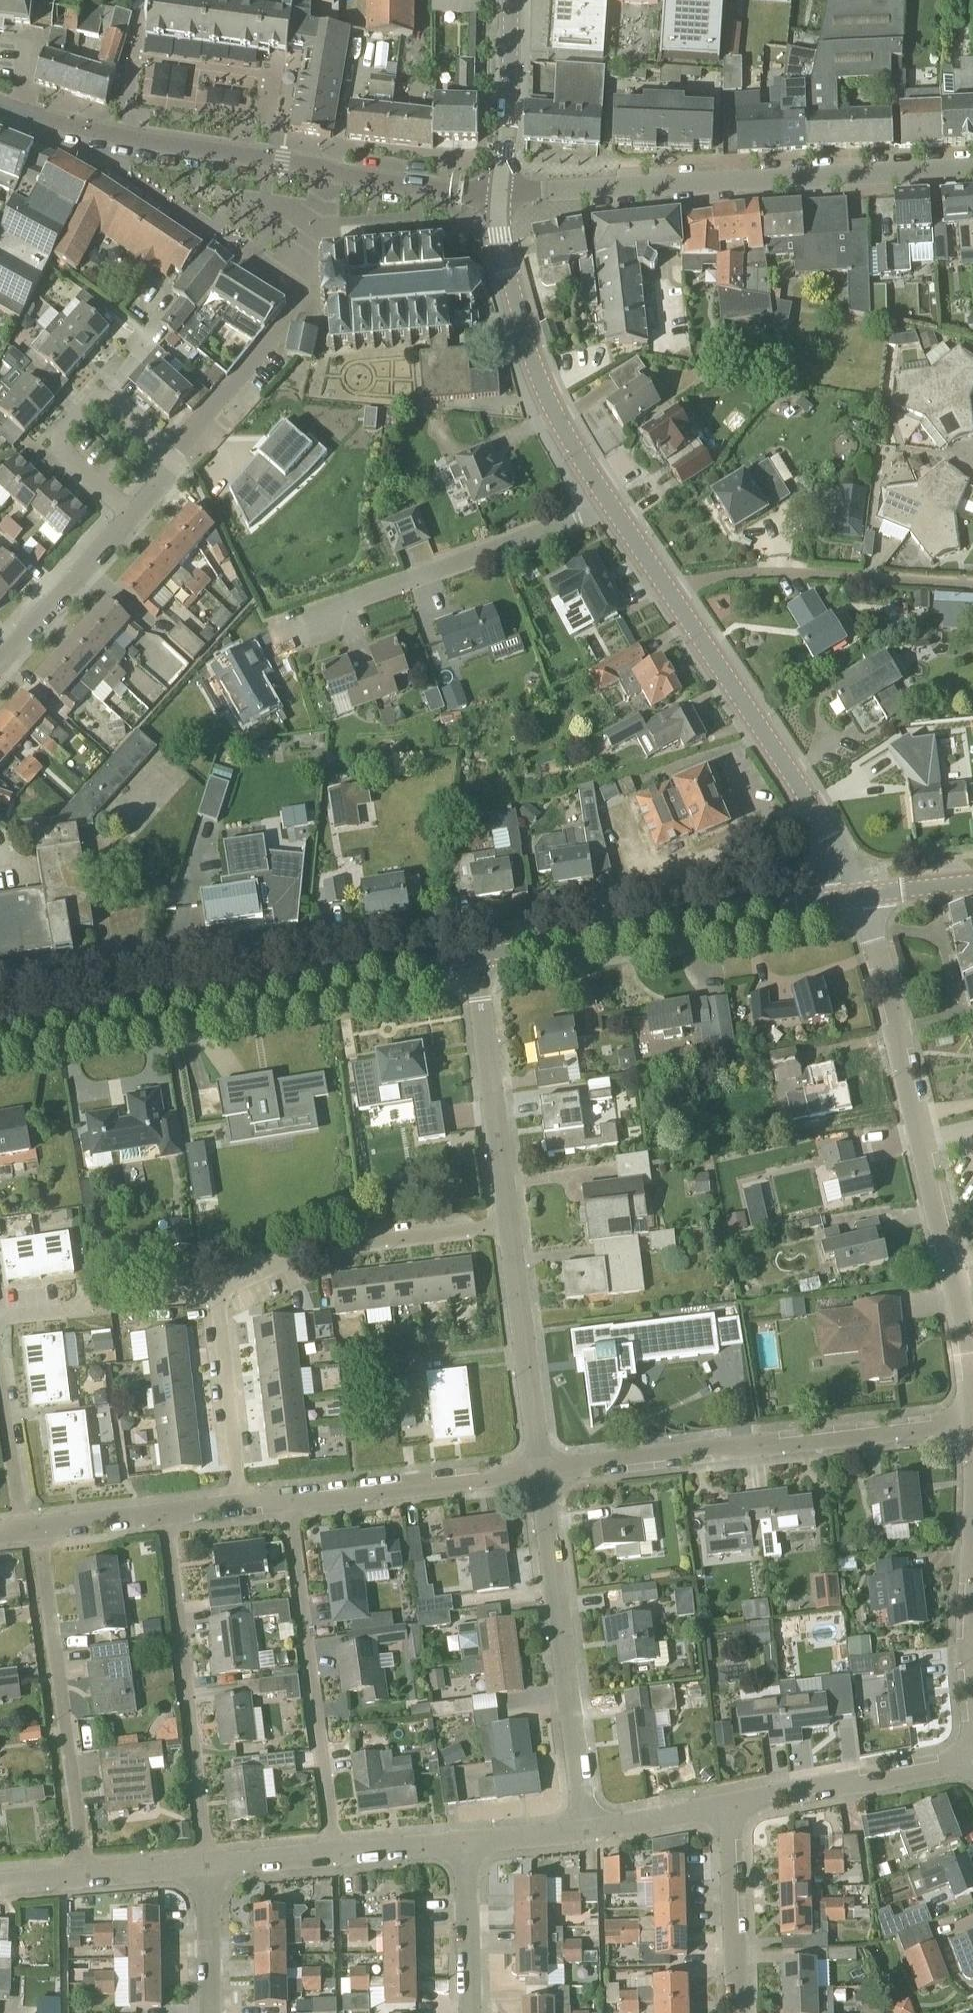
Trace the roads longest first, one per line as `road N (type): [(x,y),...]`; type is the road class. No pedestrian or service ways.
road 1 (residential): [(967,1425),(967,1350),(919,1108),(855,901)]
road 2 (residential): [(242,1504),(219,1298),(251,1274),(340,1248),(509,1226)]
road 3 (residential): [(500,195),(126,138),(0,105)]
road 4 (secondary): [(0,1033),(473,961)]
road 5 (residential): [(500,195),(972,165)]
road 6 (residential): [(540,1468),(967,1425)]
road 7 (secondary): [(473,961),(855,901)]
road 8 (residential): [(585,1828),(540,1468)]
road 9 (residential): [(333,1857),(292,1500)]
road 10 (residential): [(271,632),(609,511)]
road 11 (tertiary): [(855,901),(798,784),(670,596)]
road 12 (residential): [(205,1870),(167,1516)]
road 13 (residential): [(85,1877),(41,1529)]
road 14 (tertiary): [(609,511),(561,431),(526,337),(504,254),(500,195)]
road 15 (residential): [(972,586),(756,571),(705,578),(670,596)]
road 16 (residential): [(131,515),(61,448),(58,430),(88,395),(105,395),(176,452)]
road 17 (residential): [(509,1226),(473,961)]
road 18 (residential): [(292,1500),(540,1468)]
road 19 (residential): [(730,1810),(972,1761)]
road 20 (residential): [(540,1468),(509,1226)]
road 21 (residential): [(738,2012),(730,1810)]
road 22 (residential): [(0,661),(131,515)]
road 23 (tertiary): [(500,195),(511,0)]
road 24 (residential): [(972,1612),(967,1425)]
road 25 (residential): [(176,452),(291,315)]
road 26 (residential): [(469,2012),(466,1845)]
road 27 (residential): [(585,1828),(730,1810)]
road 28 (residential): [(211,2012),(205,1870)]
road 29 (residential): [(17,1531),(0,1396)]
road 30 (residential): [(333,1857),(466,1845)]
road 31 (residential): [(205,1870),(333,1857)]
road 32 (residential): [(41,1529),(167,1516)]
road 33 (residential): [(466,1845),(585,1828)]
road 34 (residential): [(85,1877),(205,1870)]

